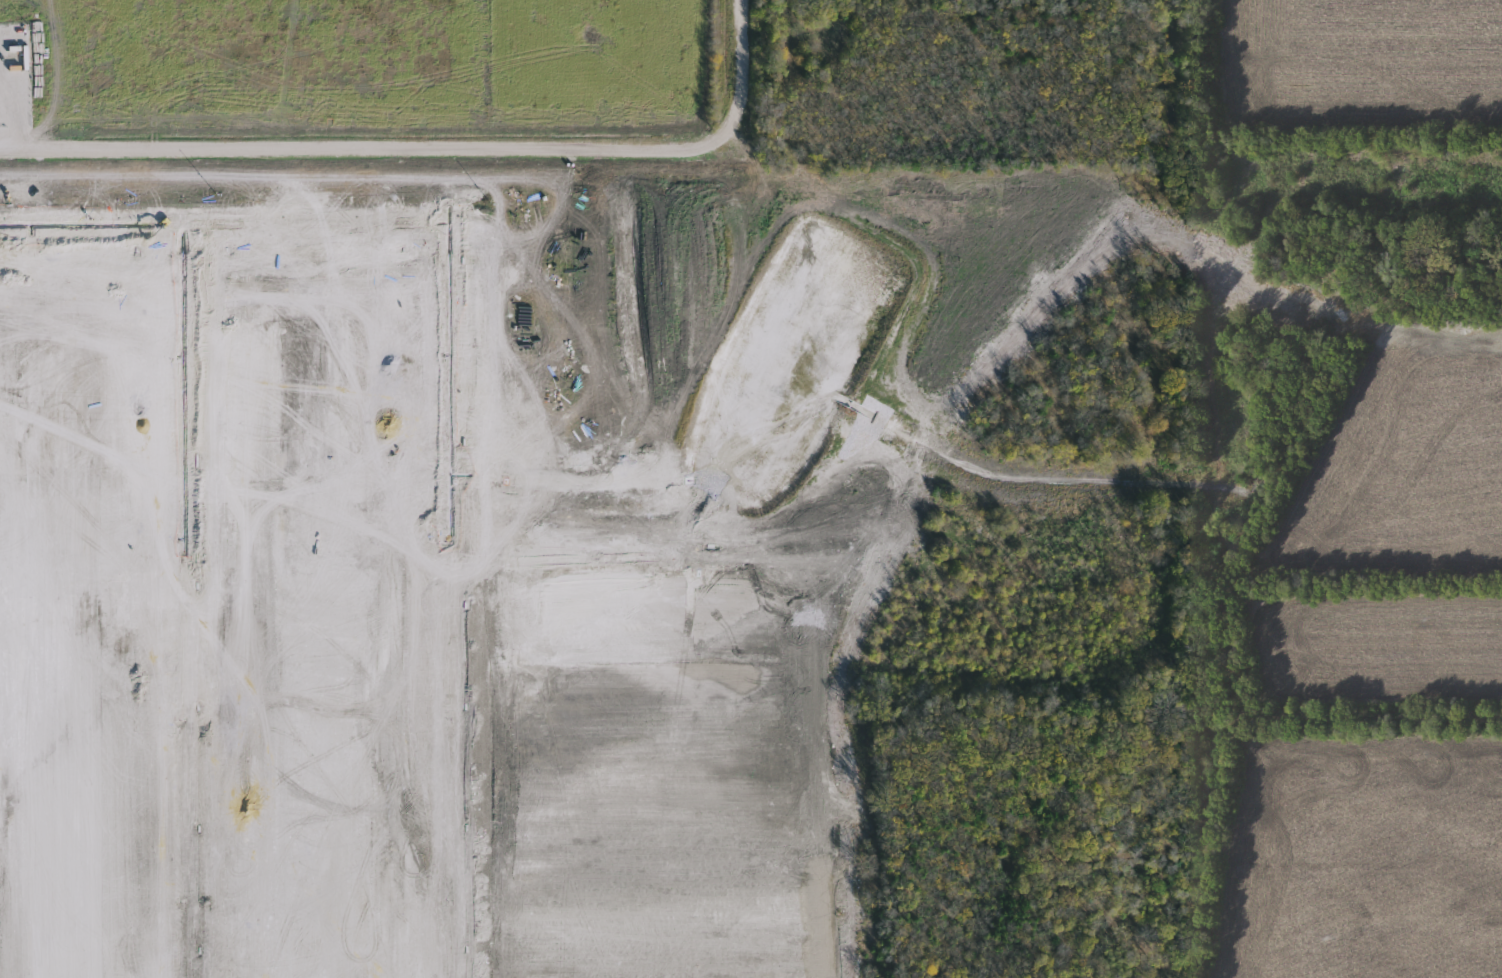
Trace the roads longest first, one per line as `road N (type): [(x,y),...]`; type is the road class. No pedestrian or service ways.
road 1 (residential): [(913,977),(905,643),(925,529),(974,431),(1187,191),(1189,0)]

